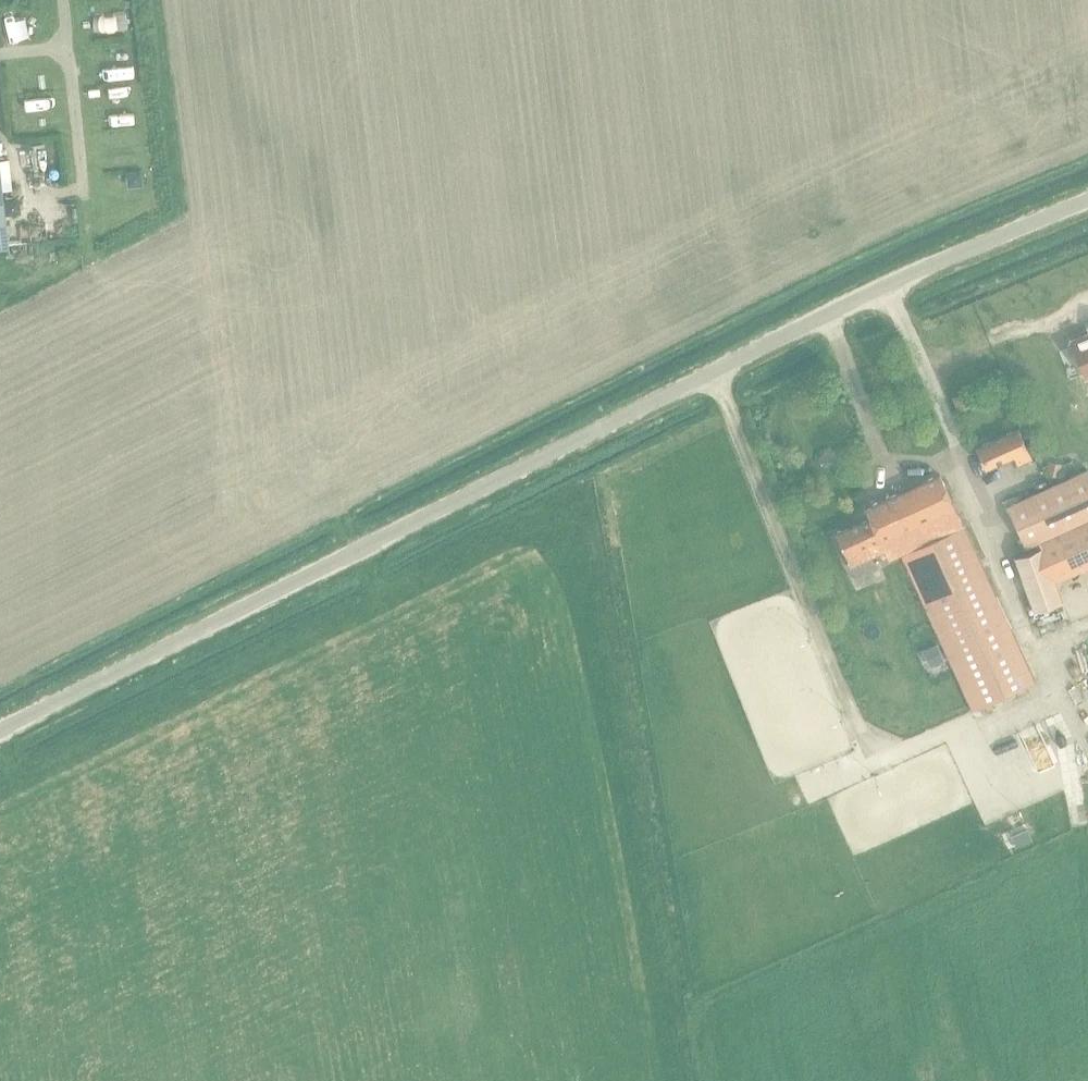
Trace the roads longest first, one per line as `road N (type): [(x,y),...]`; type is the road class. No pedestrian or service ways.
road 1 (unclassified): [(0,732),(953,256),(1087,200)]

